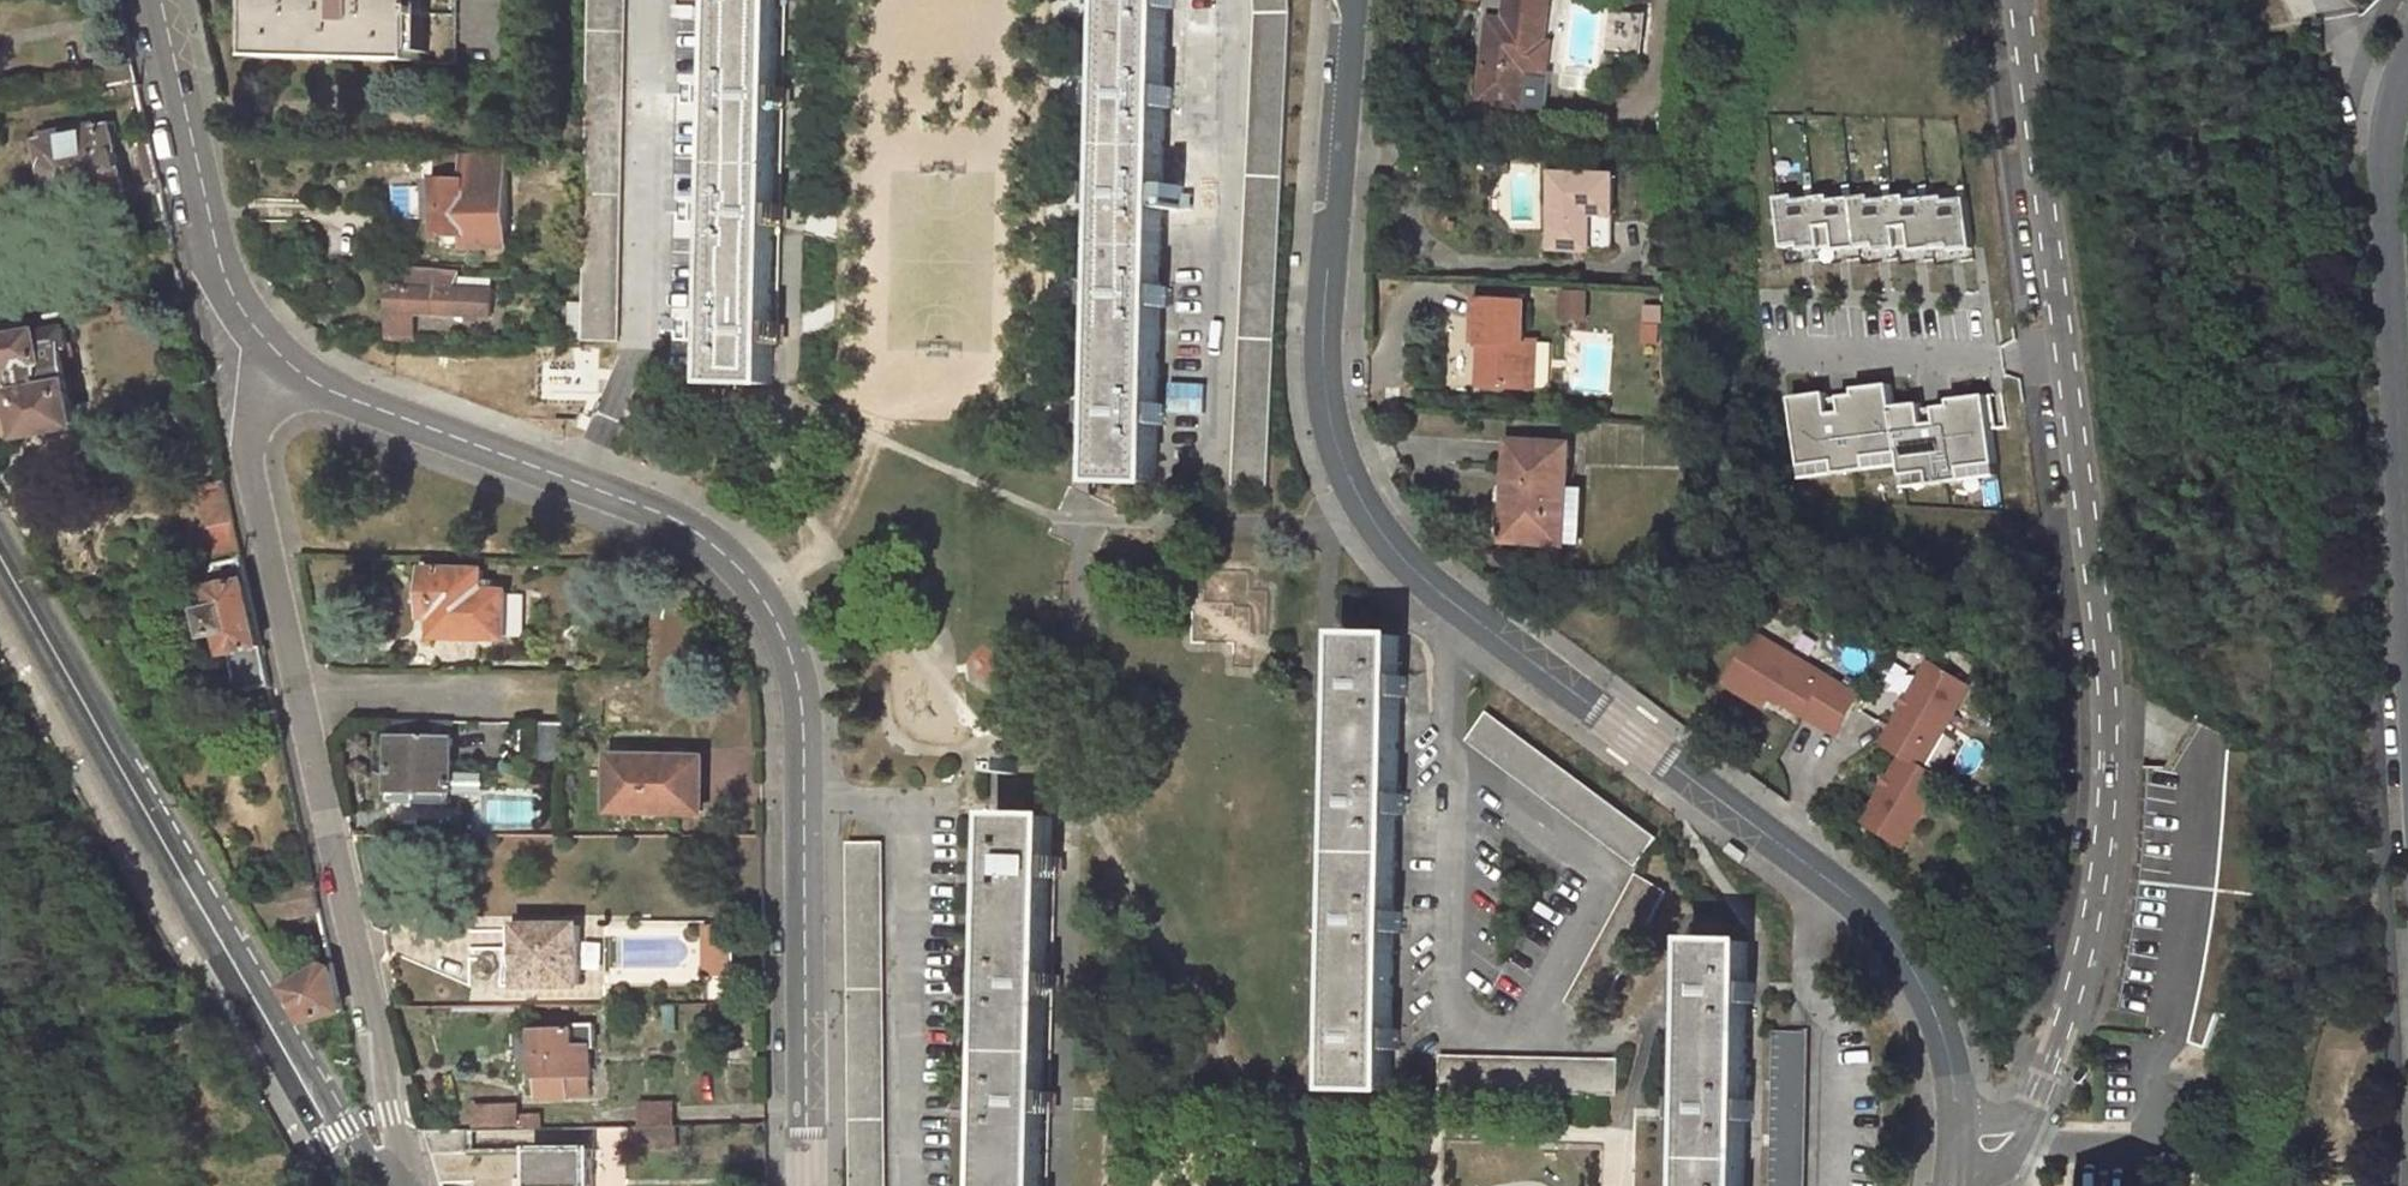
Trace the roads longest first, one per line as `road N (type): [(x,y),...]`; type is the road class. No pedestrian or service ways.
road 1 (residential): [(1959,1145),(1934,1010),(1880,922),(1424,582),(1378,523),(1332,440),(1322,326),(1352,0)]
road 2 (residential): [(2018,0),(2095,562),(2106,795),(2093,927),(2039,1090),(2013,1133),(1959,1145)]
road 3 (residential): [(256,329),(316,372),(421,424),(690,527),(749,570),(788,635),(805,703),(810,1185)]
road 4 (residential): [(404,1185),(387,1055),(248,419),(256,329)]
road 5 (primary): [(361,1185),(0,530)]
road 6 (residential): [(2407,60),(2391,102),(2383,165),(2407,627)]
road 7 (residential): [(163,0),(216,243),(256,329)]

